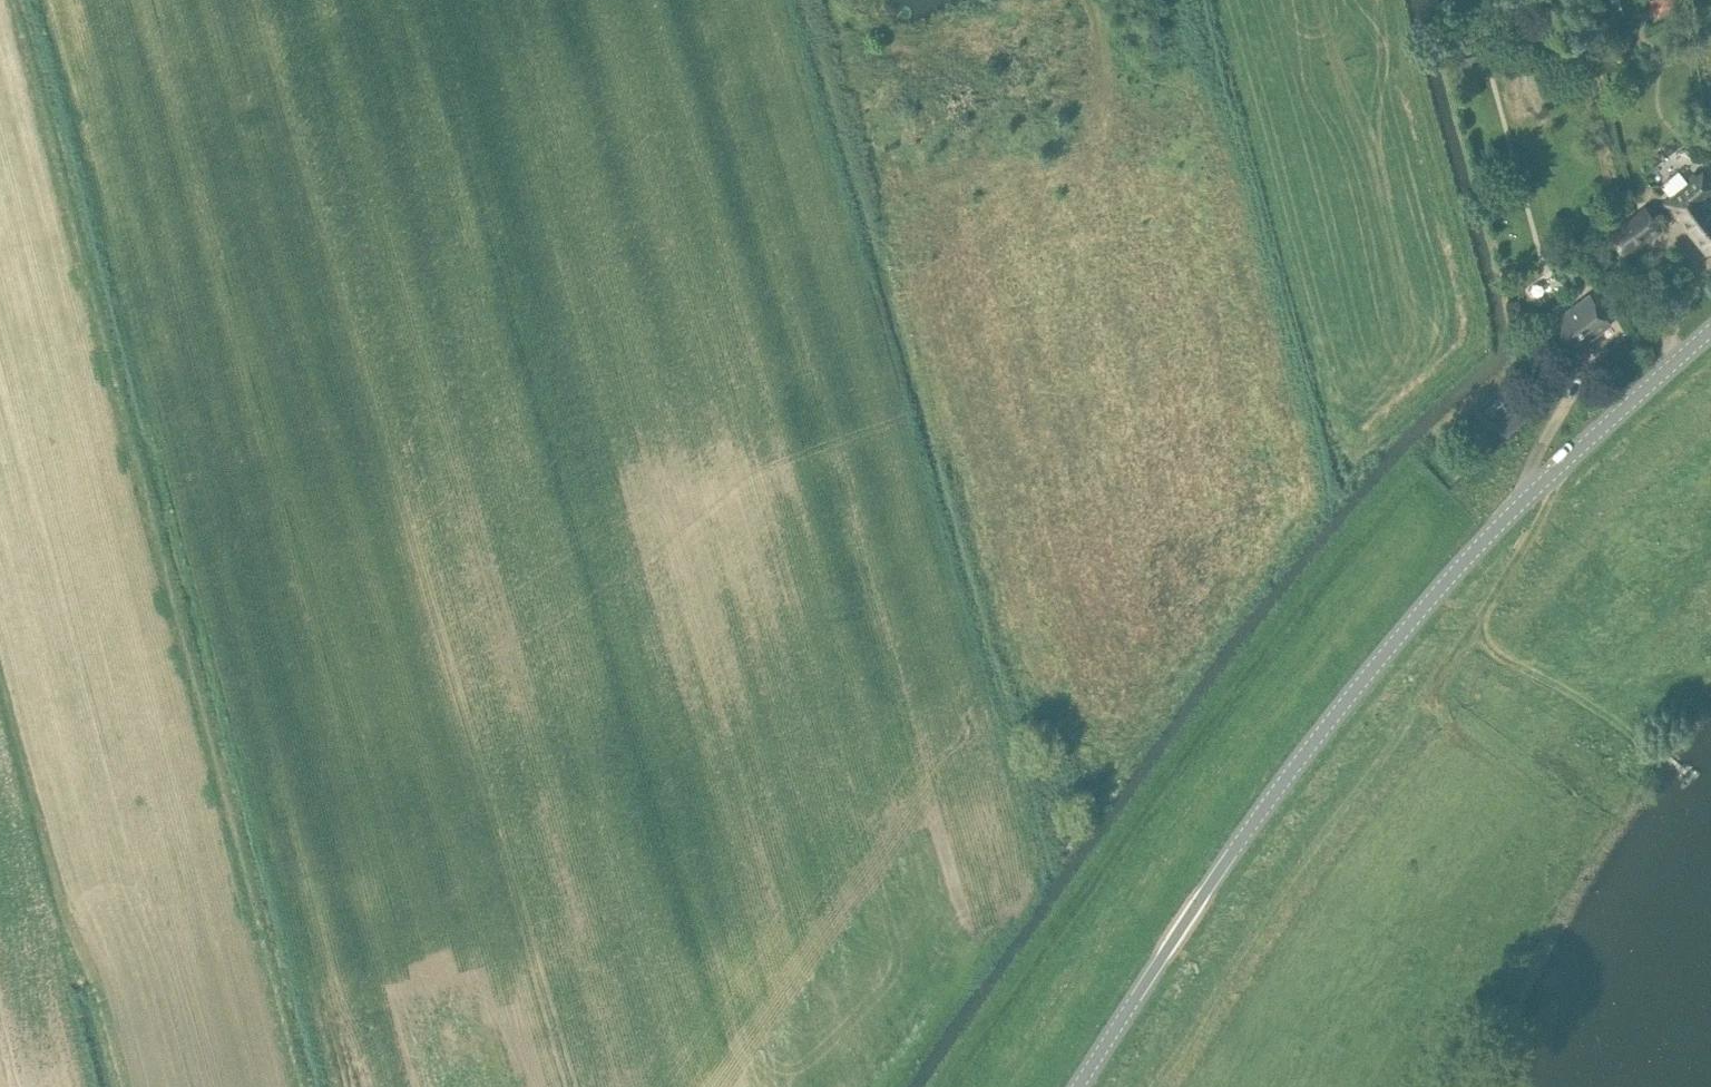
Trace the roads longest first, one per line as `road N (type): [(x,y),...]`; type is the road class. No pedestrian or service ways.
road 1 (unclassified): [(1076,1086),(1252,825),(1427,605),(1548,477),(1710,329)]

